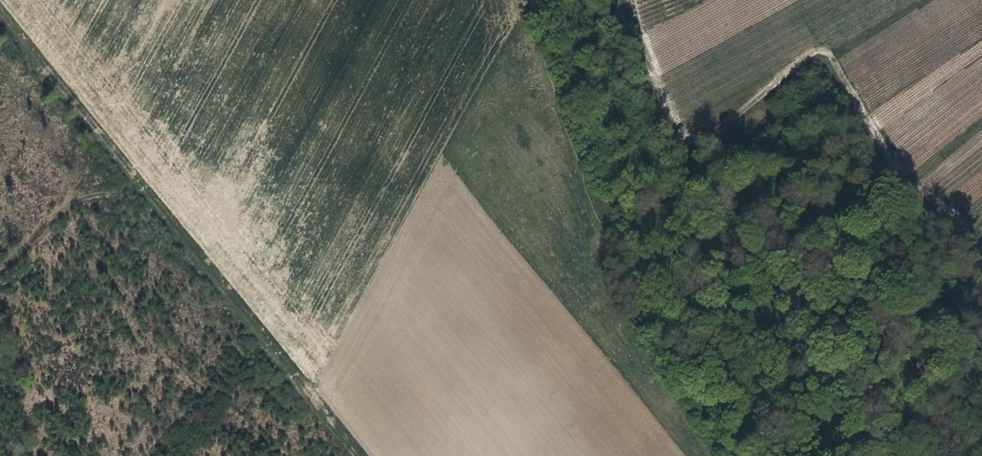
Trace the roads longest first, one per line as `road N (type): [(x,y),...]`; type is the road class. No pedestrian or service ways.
road 1 (track): [(981,254),(972,230),(866,113),(827,56),(806,51),(693,145),(673,129),(639,30)]

